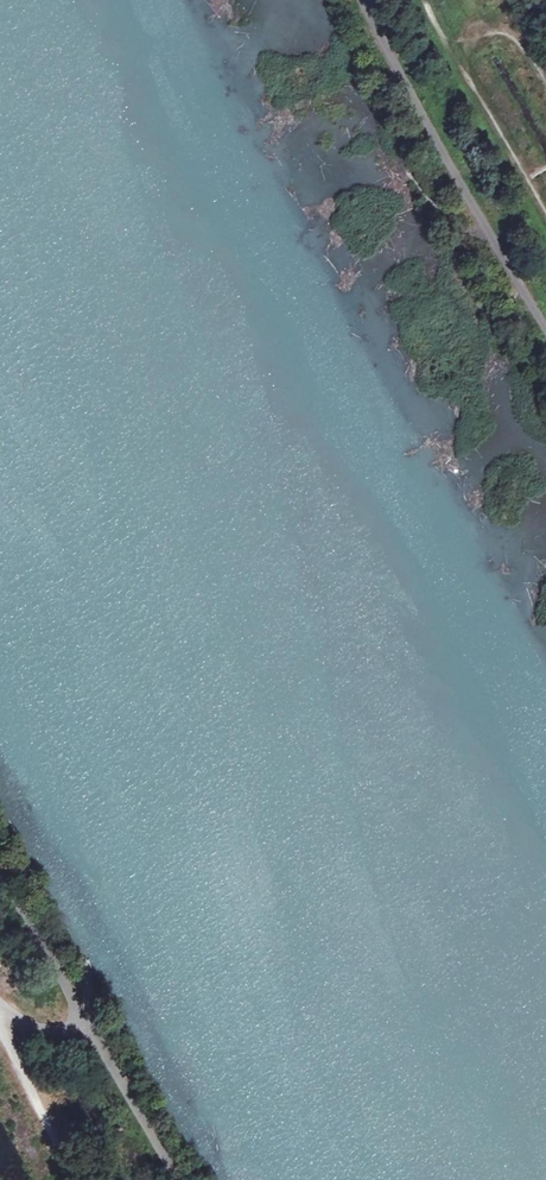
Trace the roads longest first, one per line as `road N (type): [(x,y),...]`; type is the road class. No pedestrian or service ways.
road 1 (track): [(545,212),(430,0)]
road 2 (track): [(75,1179),(0,1036)]
road 3 (track): [(452,40),(507,31),(545,98)]

